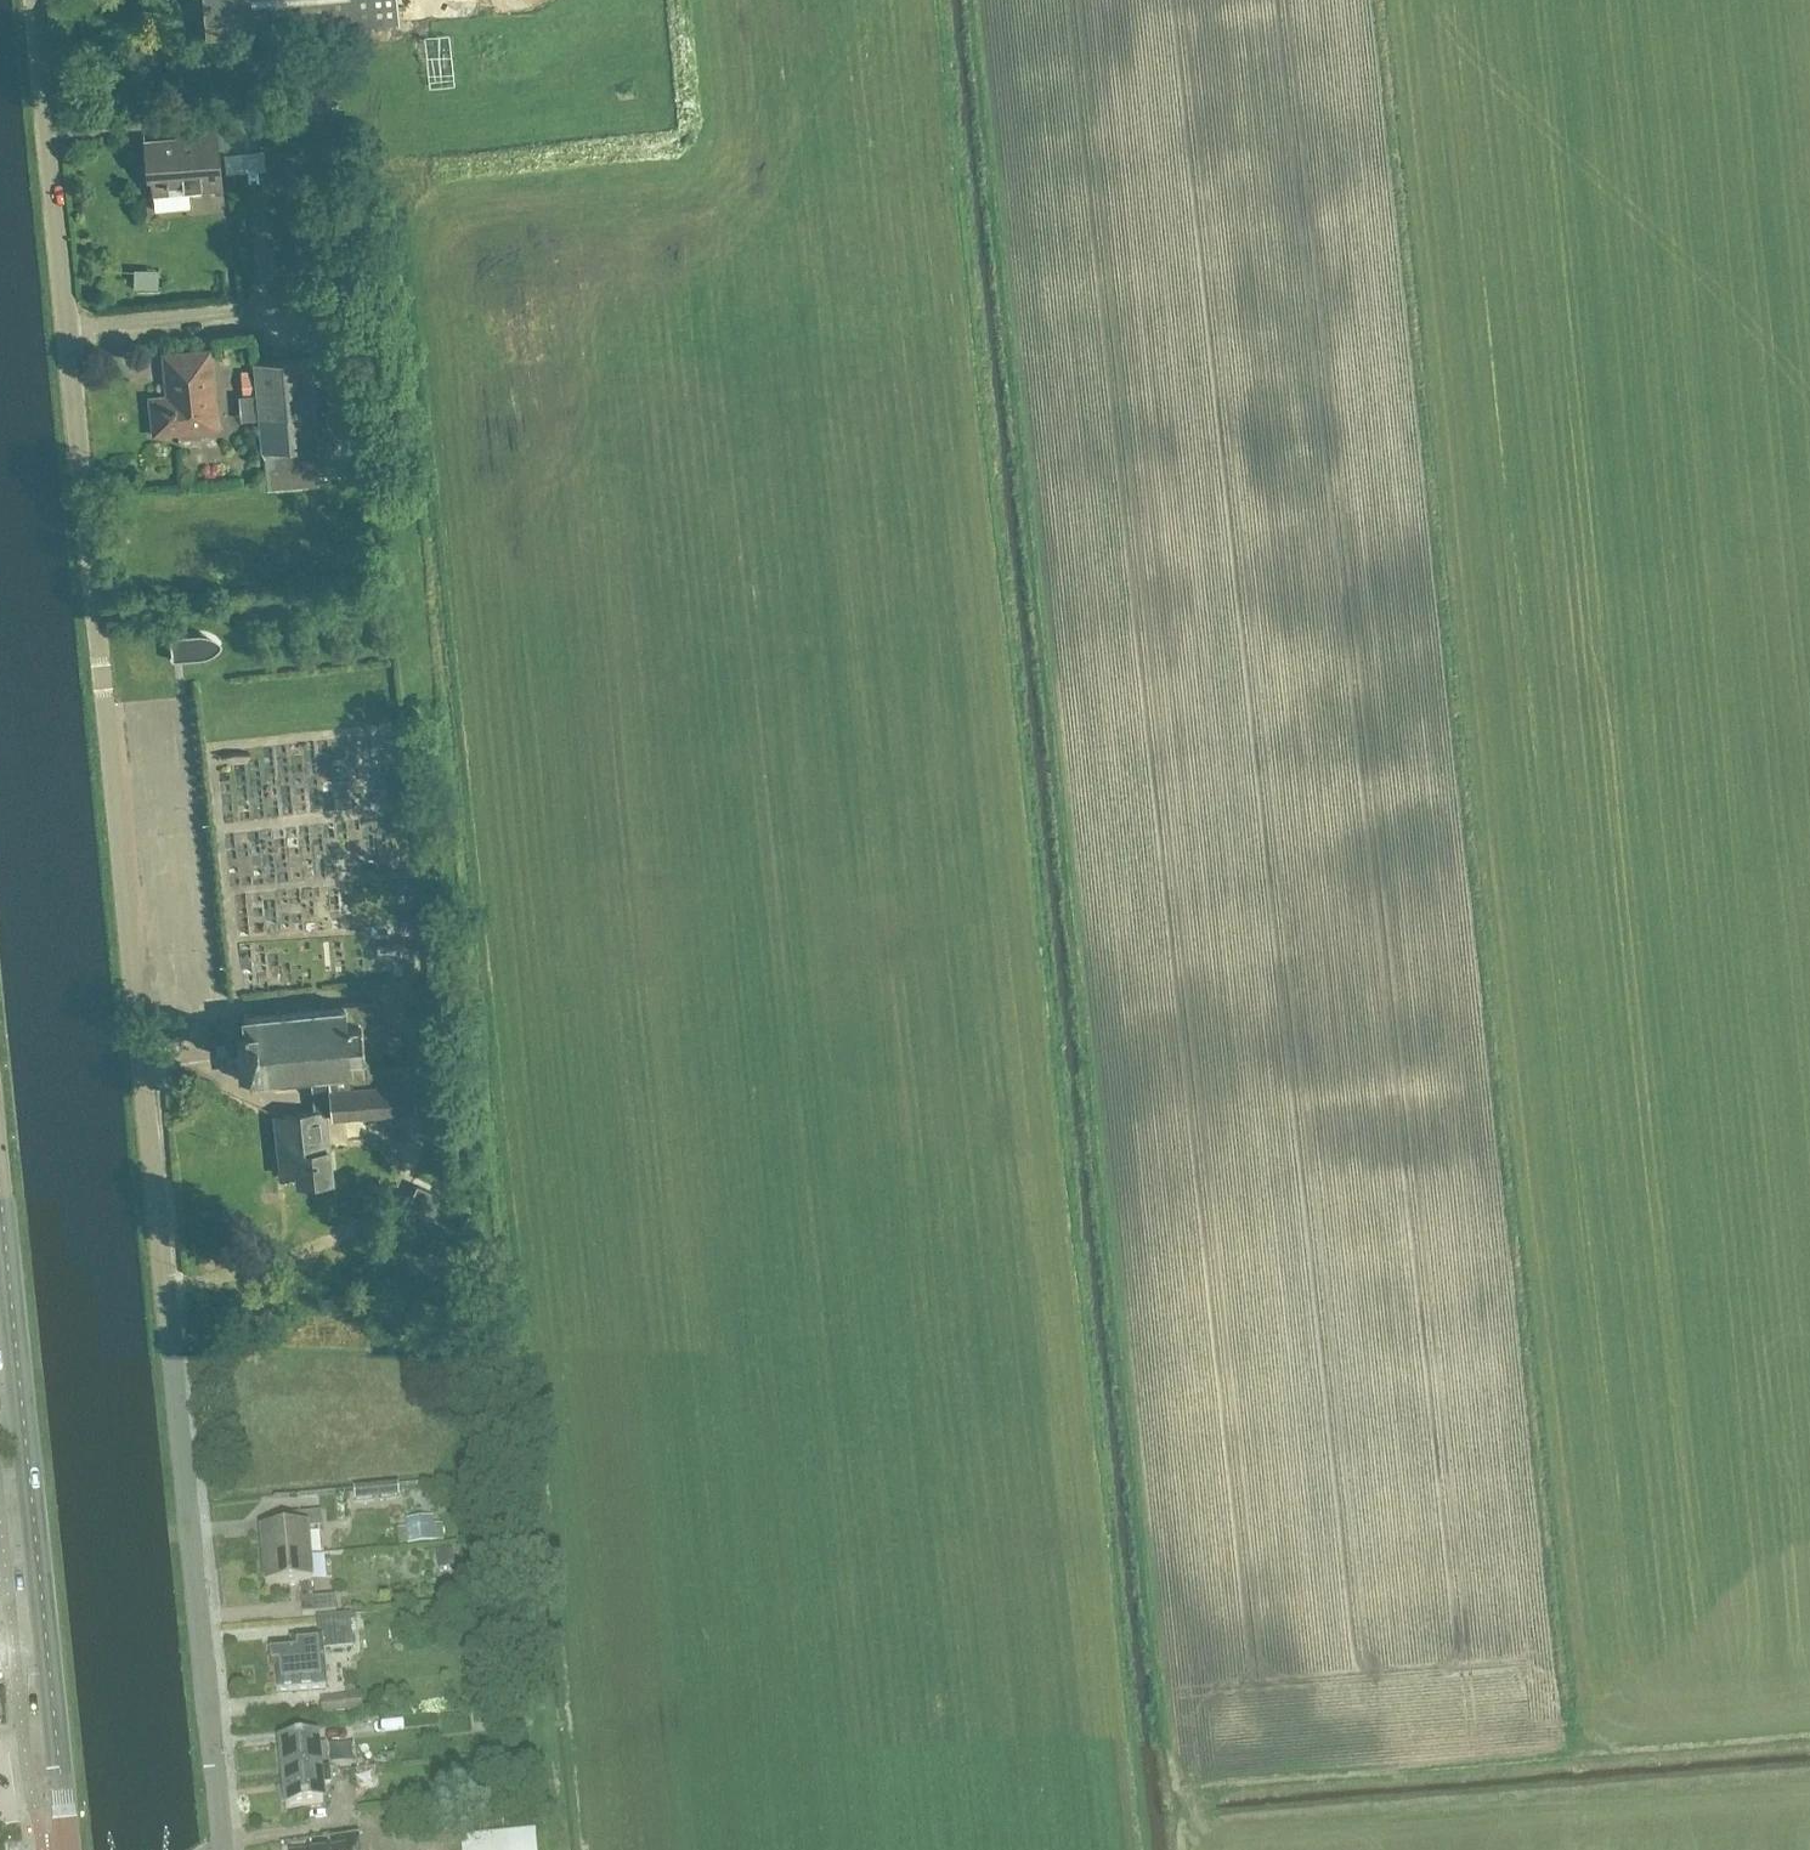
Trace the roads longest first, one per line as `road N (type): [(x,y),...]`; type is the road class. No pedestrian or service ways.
road 1 (unclassified): [(222,1849),(33,0)]
road 2 (tertiary): [(68,1849),(0,1194)]

